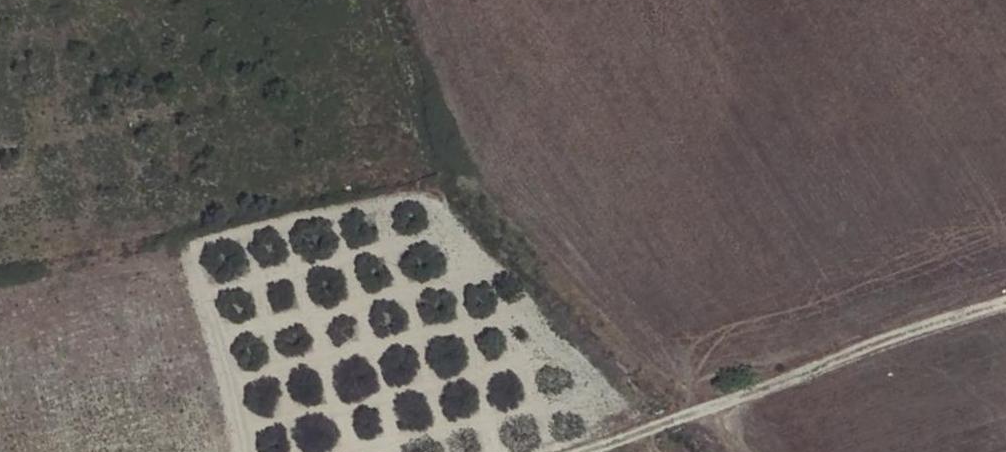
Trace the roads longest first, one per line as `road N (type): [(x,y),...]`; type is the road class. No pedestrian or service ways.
road 1 (track): [(571,451),(741,401),(1005,303)]

